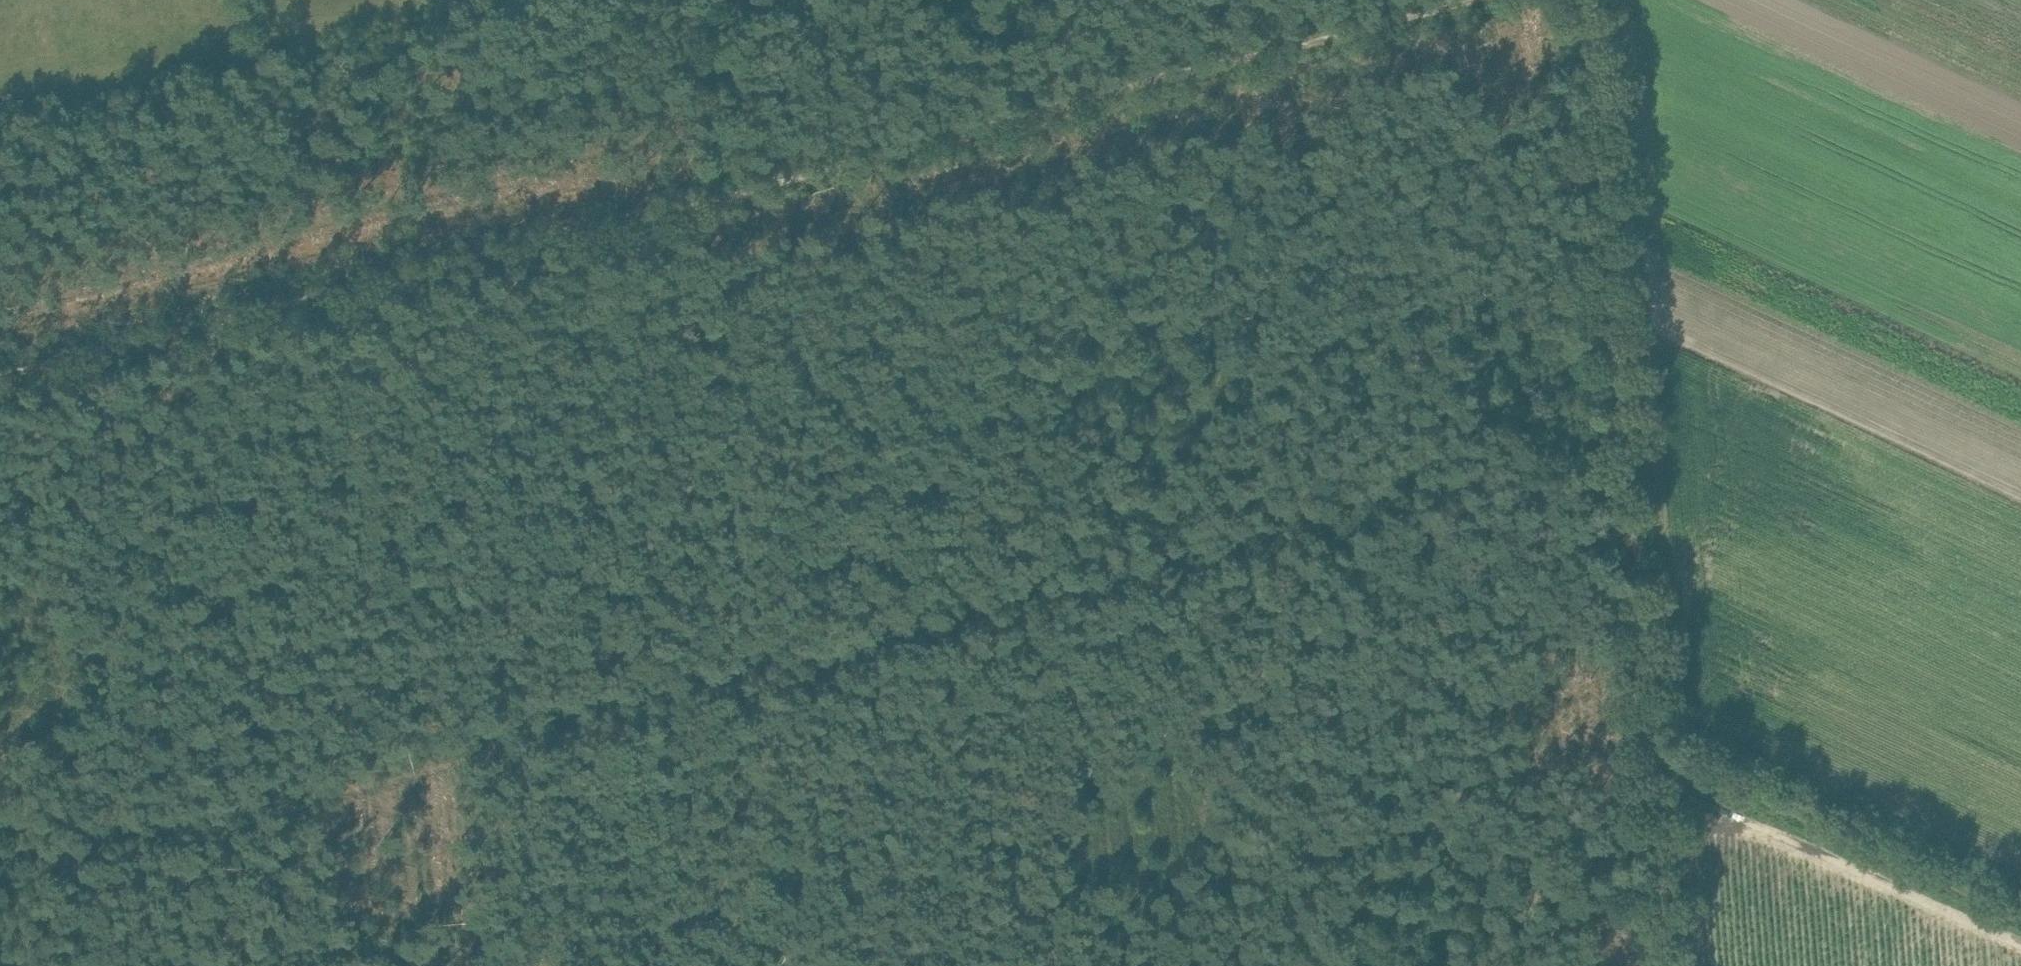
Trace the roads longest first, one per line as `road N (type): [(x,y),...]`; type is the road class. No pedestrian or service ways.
road 1 (track): [(1659,753),(1646,748),(1577,0)]
road 2 (track): [(2020,914),(1704,773)]
road 3 (track): [(1646,748),(1665,965)]

